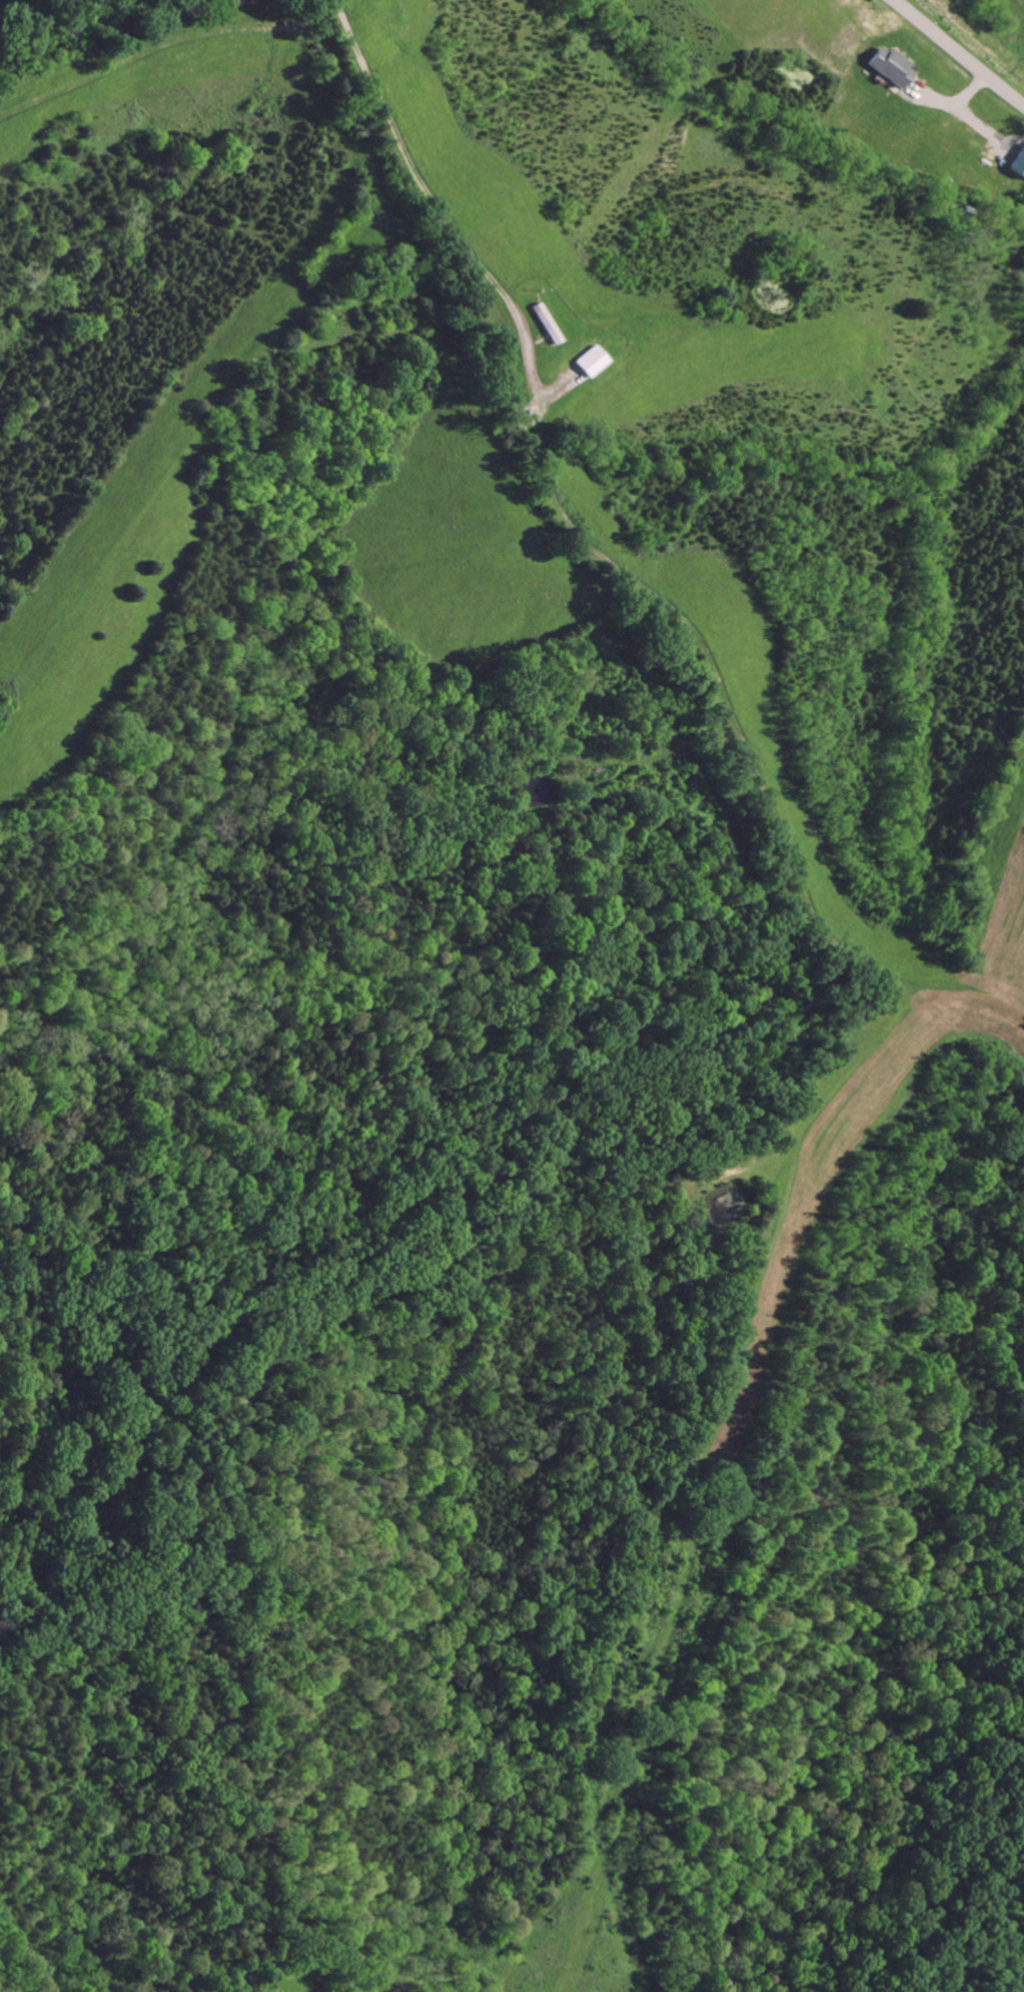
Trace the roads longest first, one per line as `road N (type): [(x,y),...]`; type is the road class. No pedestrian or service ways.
road 1 (secondary): [(892,0),(1023,107)]

